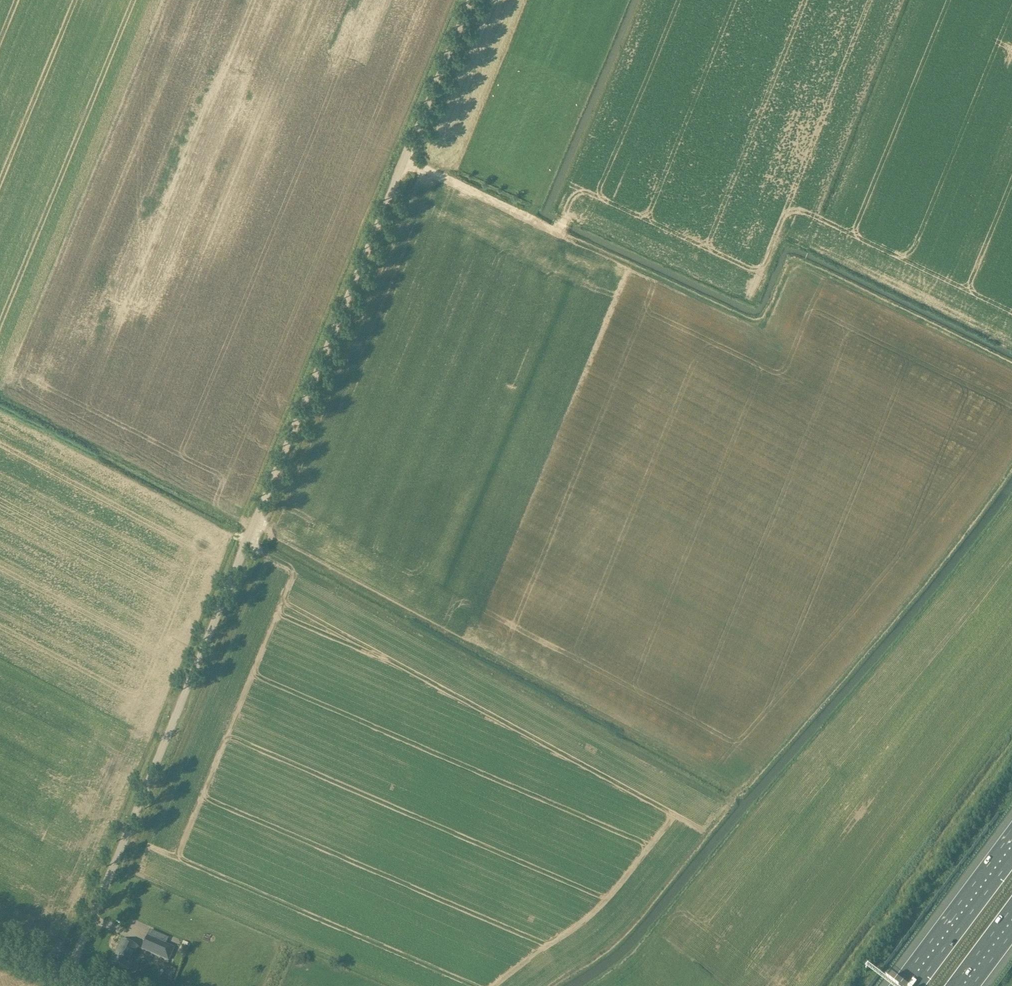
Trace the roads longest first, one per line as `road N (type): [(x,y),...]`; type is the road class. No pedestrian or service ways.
road 1 (unclassified): [(67,982),(471,0)]
road 2 (motorway): [(1011,845),(906,985)]

